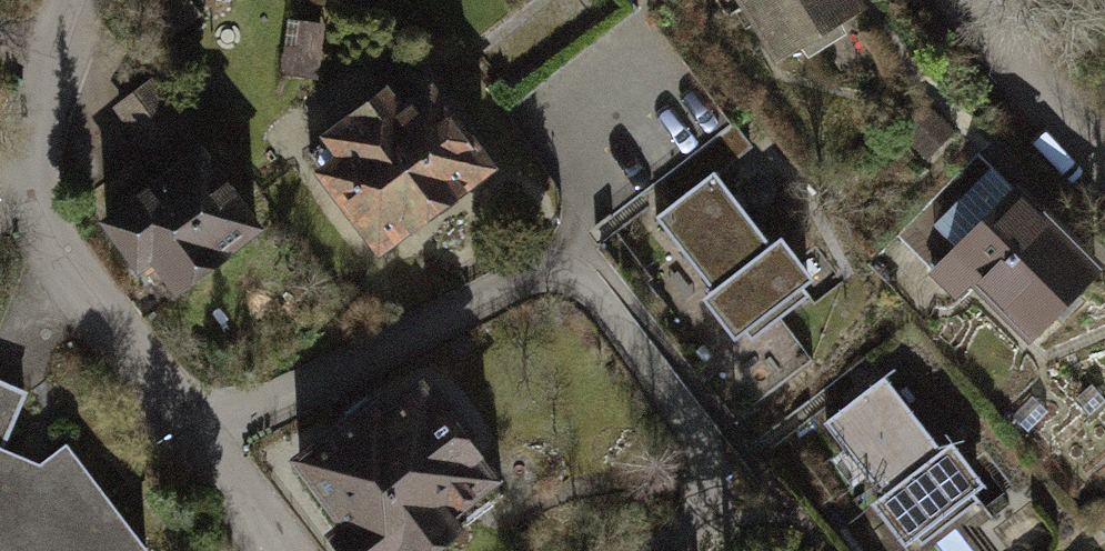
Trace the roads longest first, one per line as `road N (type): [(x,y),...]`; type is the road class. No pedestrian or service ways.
road 1 (trunk): [(104,550),(704,0)]
road 2 (residential): [(666,550),(696,507),(706,456),(606,309),(568,271),(216,444)]
road 3 (residential): [(49,208),(216,444)]
road 4 (residential): [(967,0),(1104,155)]
road 5 (residential): [(58,5),(49,208)]
road 6 (residential): [(216,444),(282,550)]

